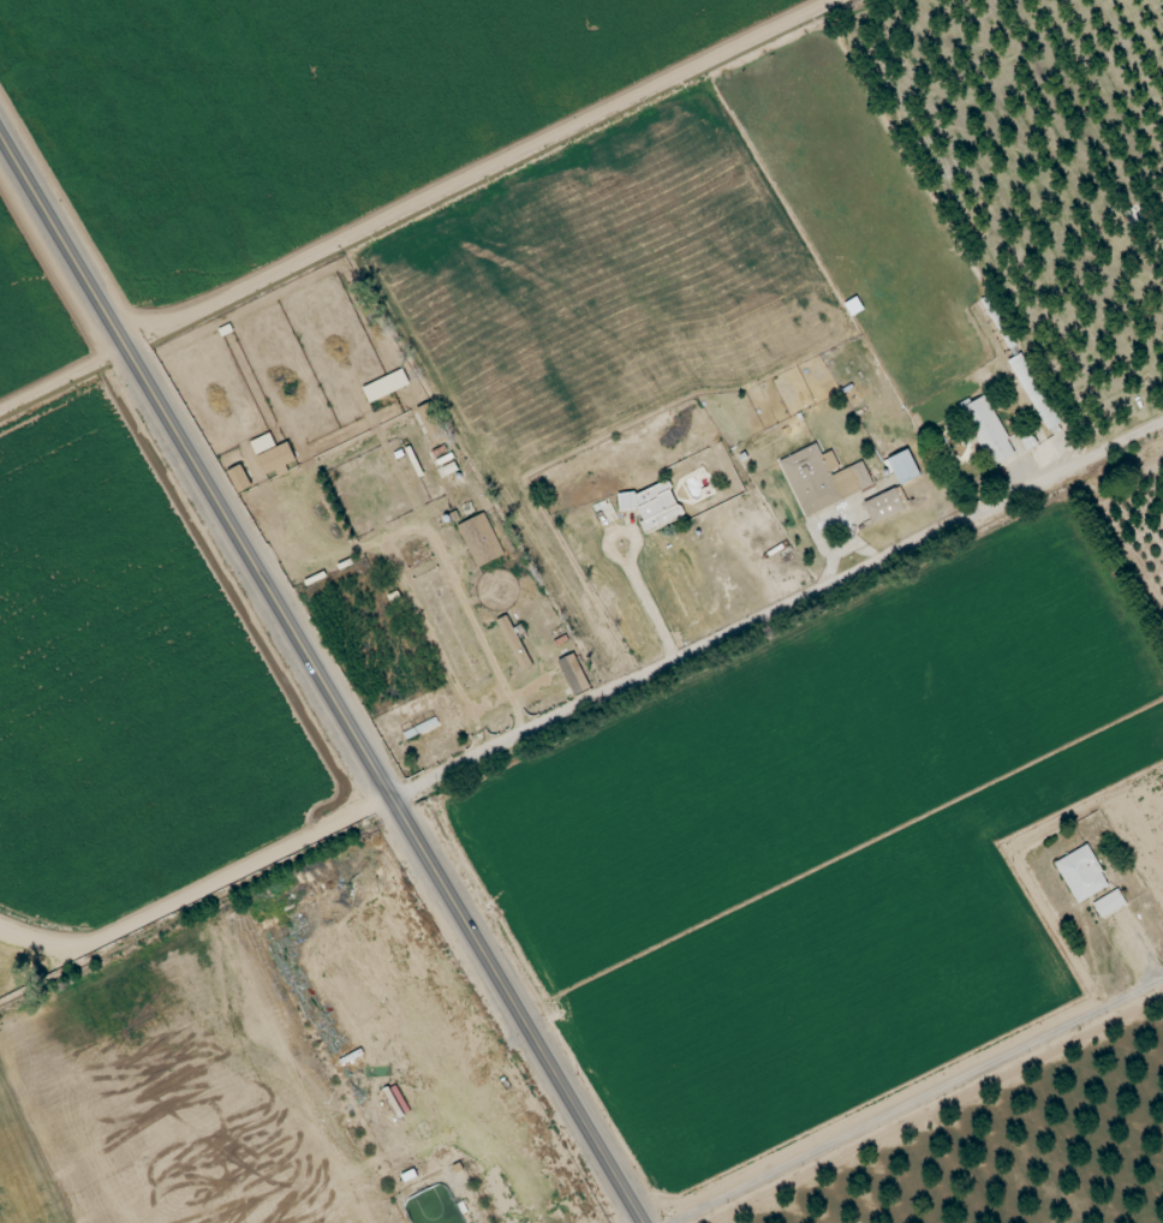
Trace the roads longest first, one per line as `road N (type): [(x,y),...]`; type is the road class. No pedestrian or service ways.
road 1 (secondary): [(645,1222),(0,132)]
road 2 (residential): [(393,797),(724,642),(1162,420)]
road 3 (residential): [(121,338),(830,0)]
road 4 (residential): [(144,377),(0,464)]

